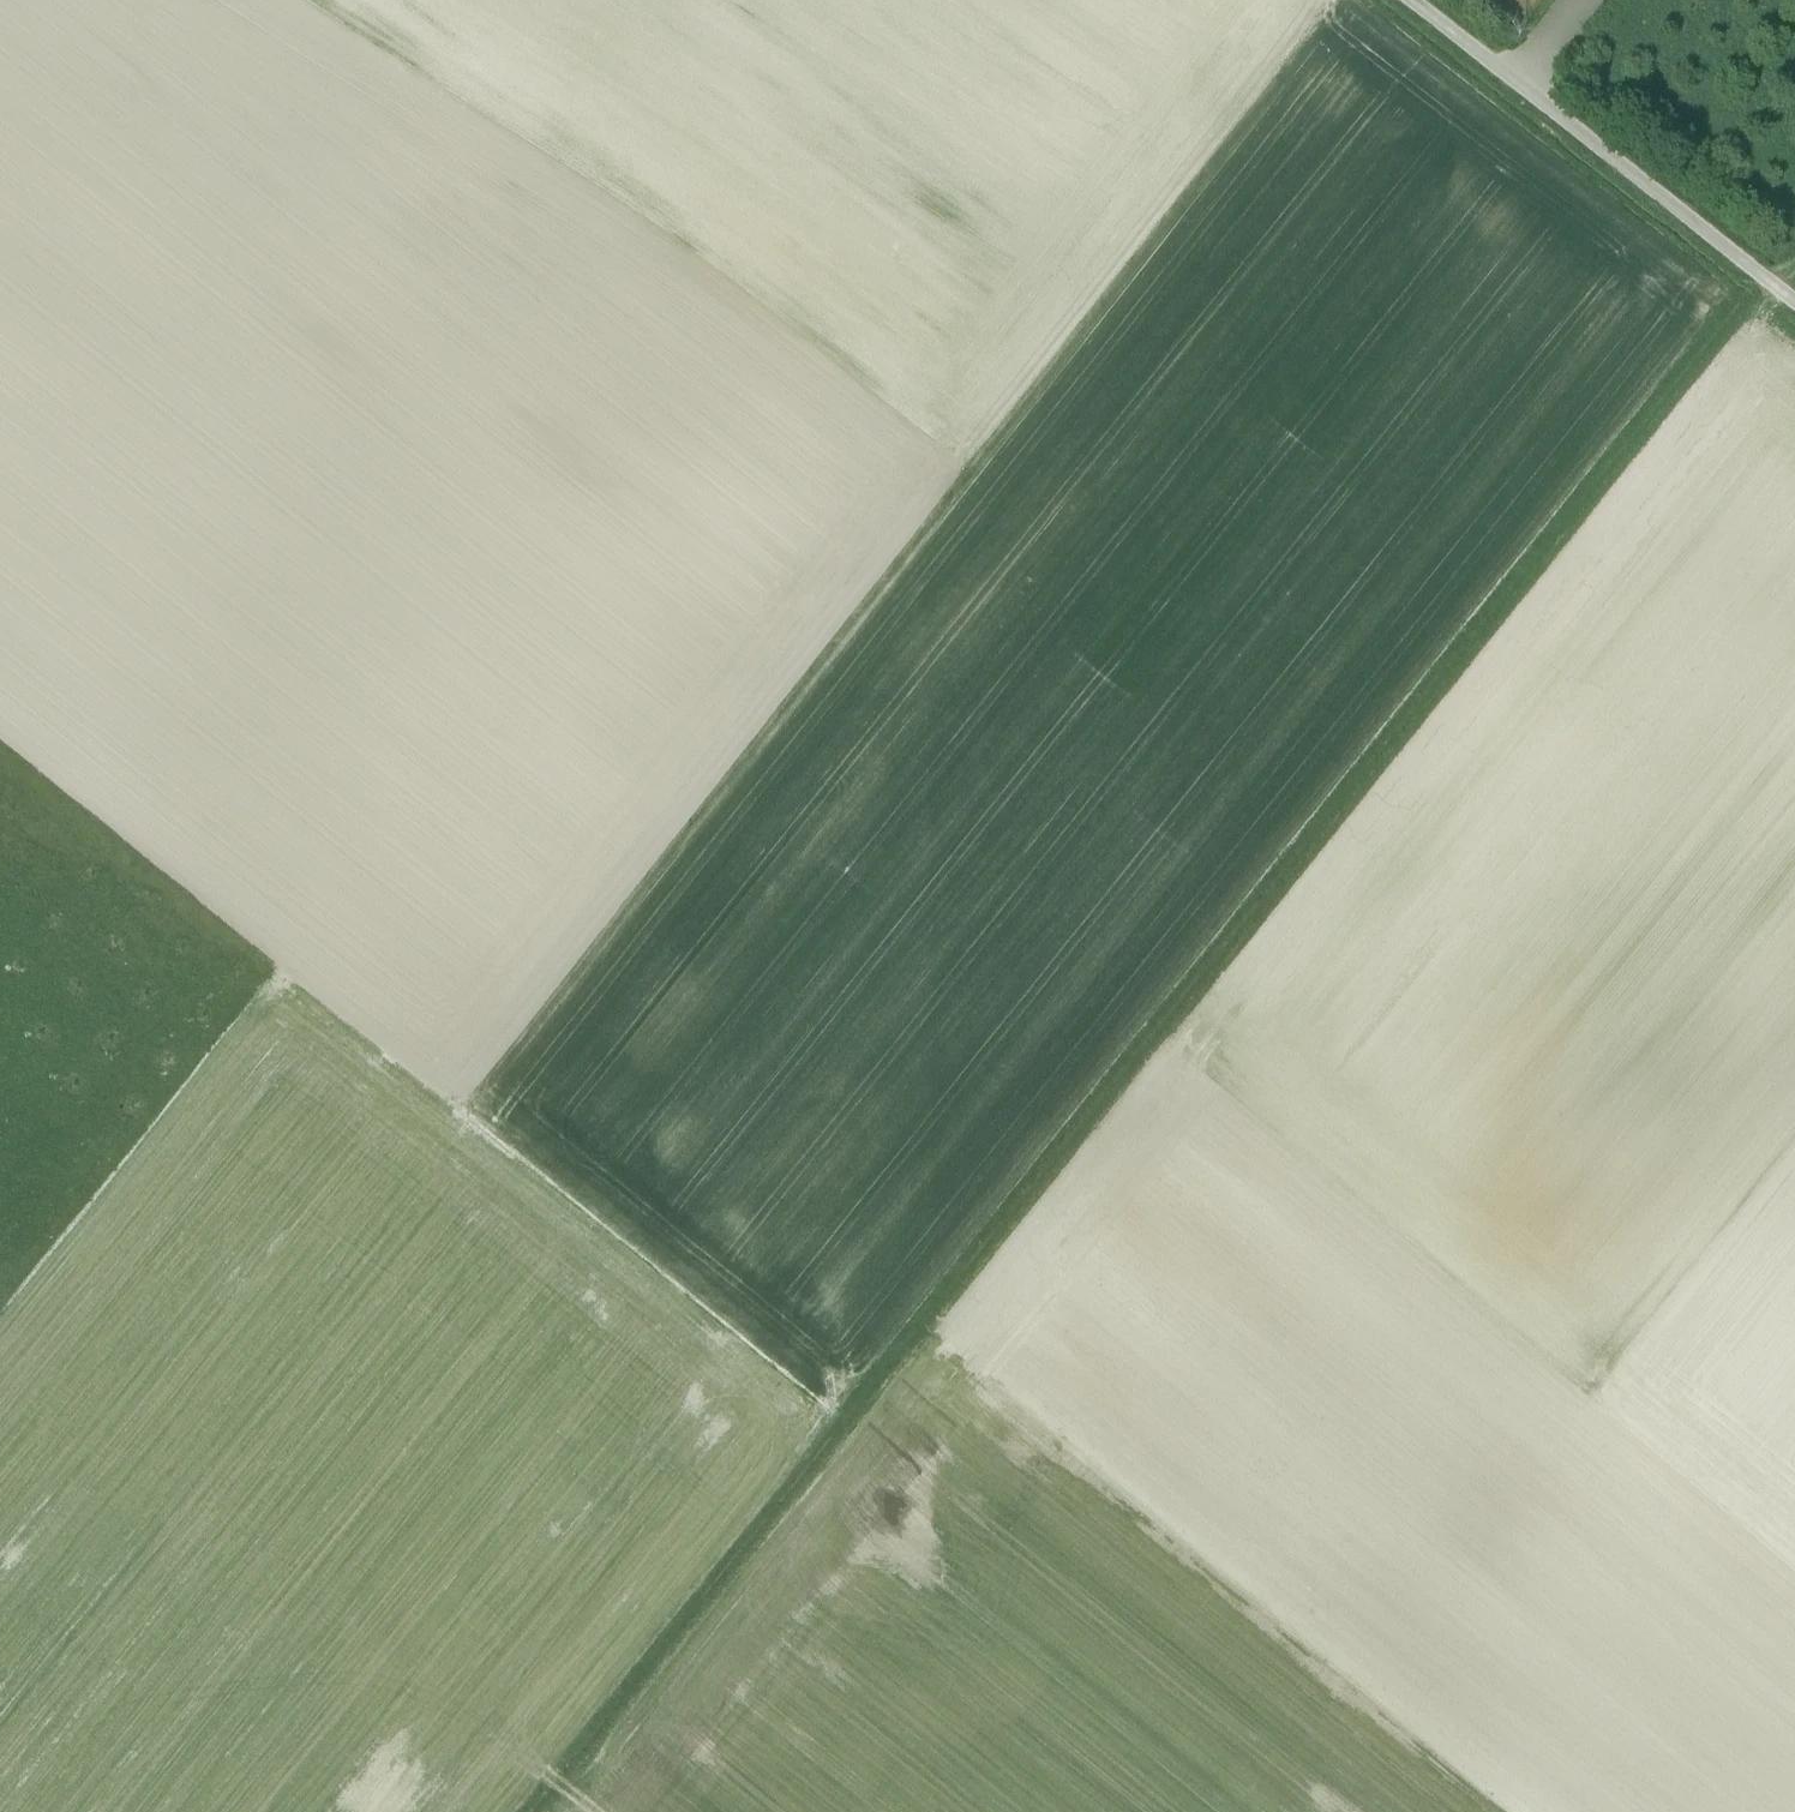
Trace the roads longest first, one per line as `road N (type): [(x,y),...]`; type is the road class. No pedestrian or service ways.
road 1 (track): [(1794,306),(1408,0)]

